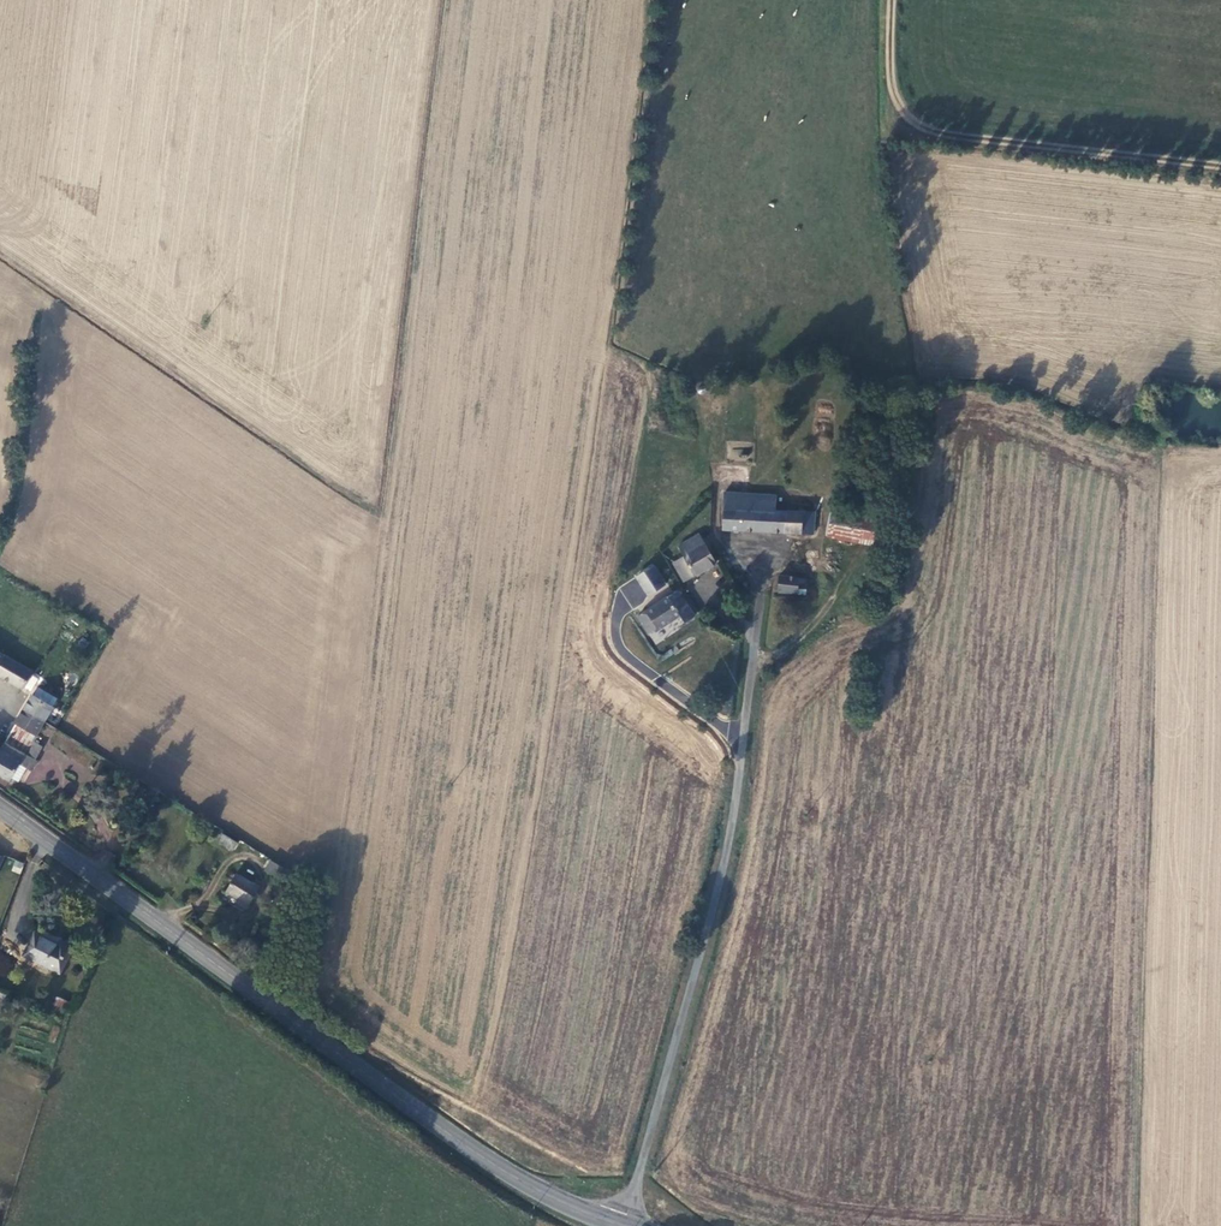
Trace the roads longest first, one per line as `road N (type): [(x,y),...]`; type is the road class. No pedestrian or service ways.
road 1 (secondary): [(0,808),(503,1170),(620,1225)]
road 2 (unclassified): [(623,1225),(719,879),(764,559)]
road 3 (track): [(1220,165),(933,134),(905,116),(892,82),(892,0)]

